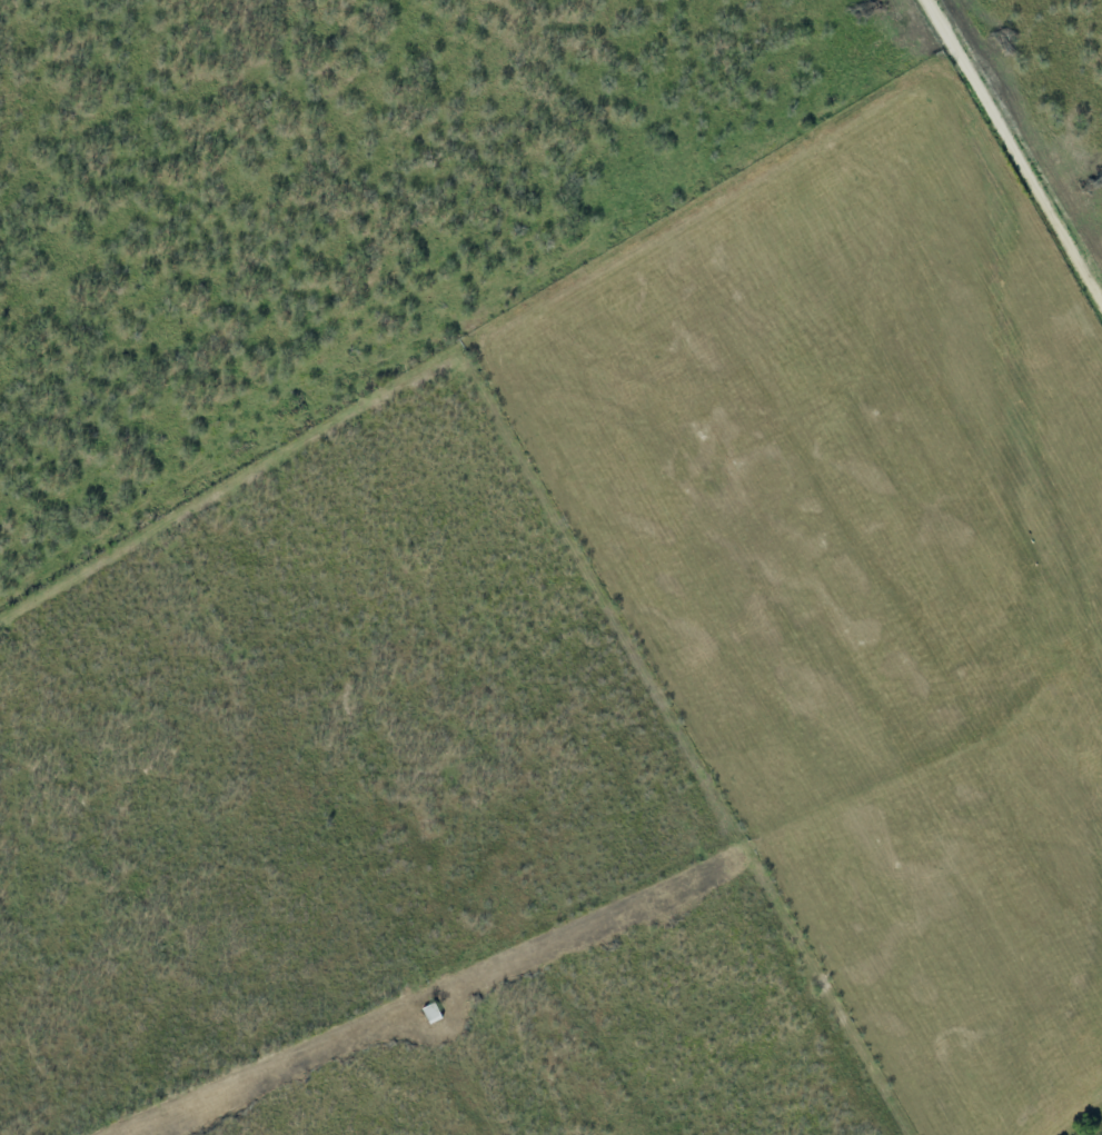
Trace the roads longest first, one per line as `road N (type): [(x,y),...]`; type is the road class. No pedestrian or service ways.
road 1 (residential): [(1101,287),(934,0)]

